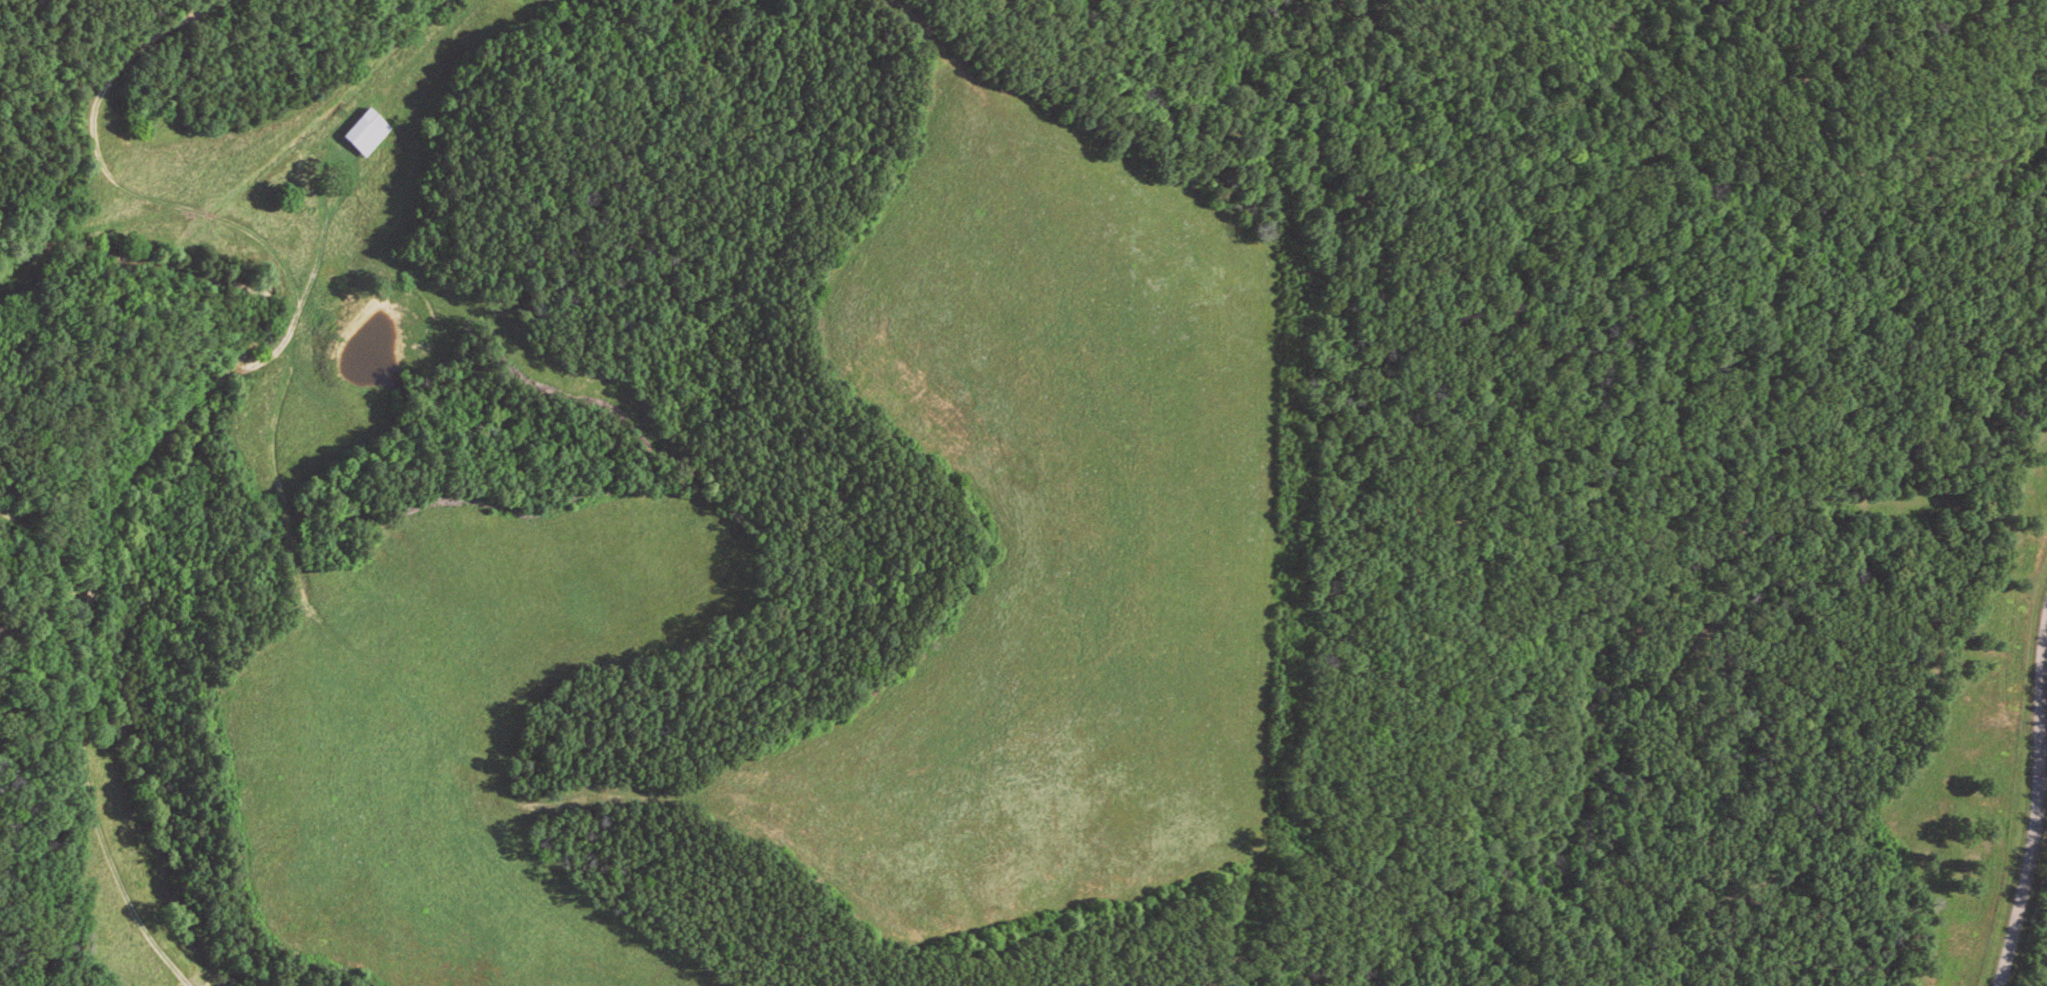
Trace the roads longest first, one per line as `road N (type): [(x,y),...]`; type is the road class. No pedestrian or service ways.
road 1 (tertiary): [(2011,985),(2040,852),(2046,656)]

